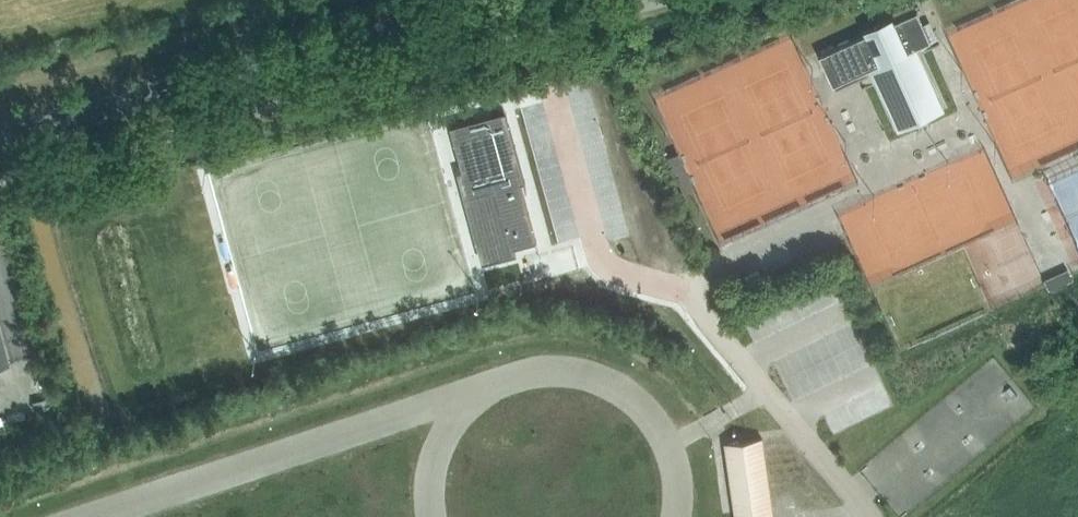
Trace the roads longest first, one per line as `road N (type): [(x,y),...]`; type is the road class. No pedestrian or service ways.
road 1 (tertiary): [(510,0),(74,120),(0,131)]
road 2 (unclassified): [(872,516),(705,317),(691,286)]

